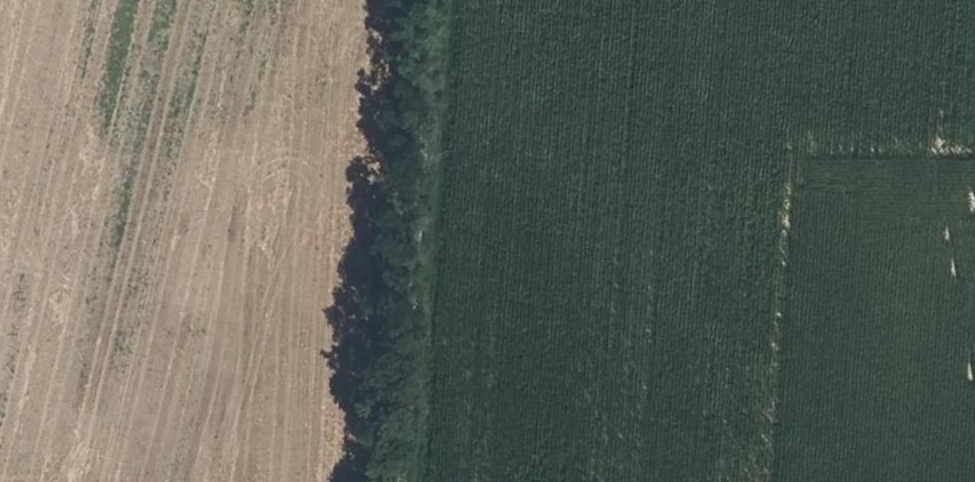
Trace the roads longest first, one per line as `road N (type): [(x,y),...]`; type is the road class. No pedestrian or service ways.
road 1 (track): [(426,0),(392,481)]

